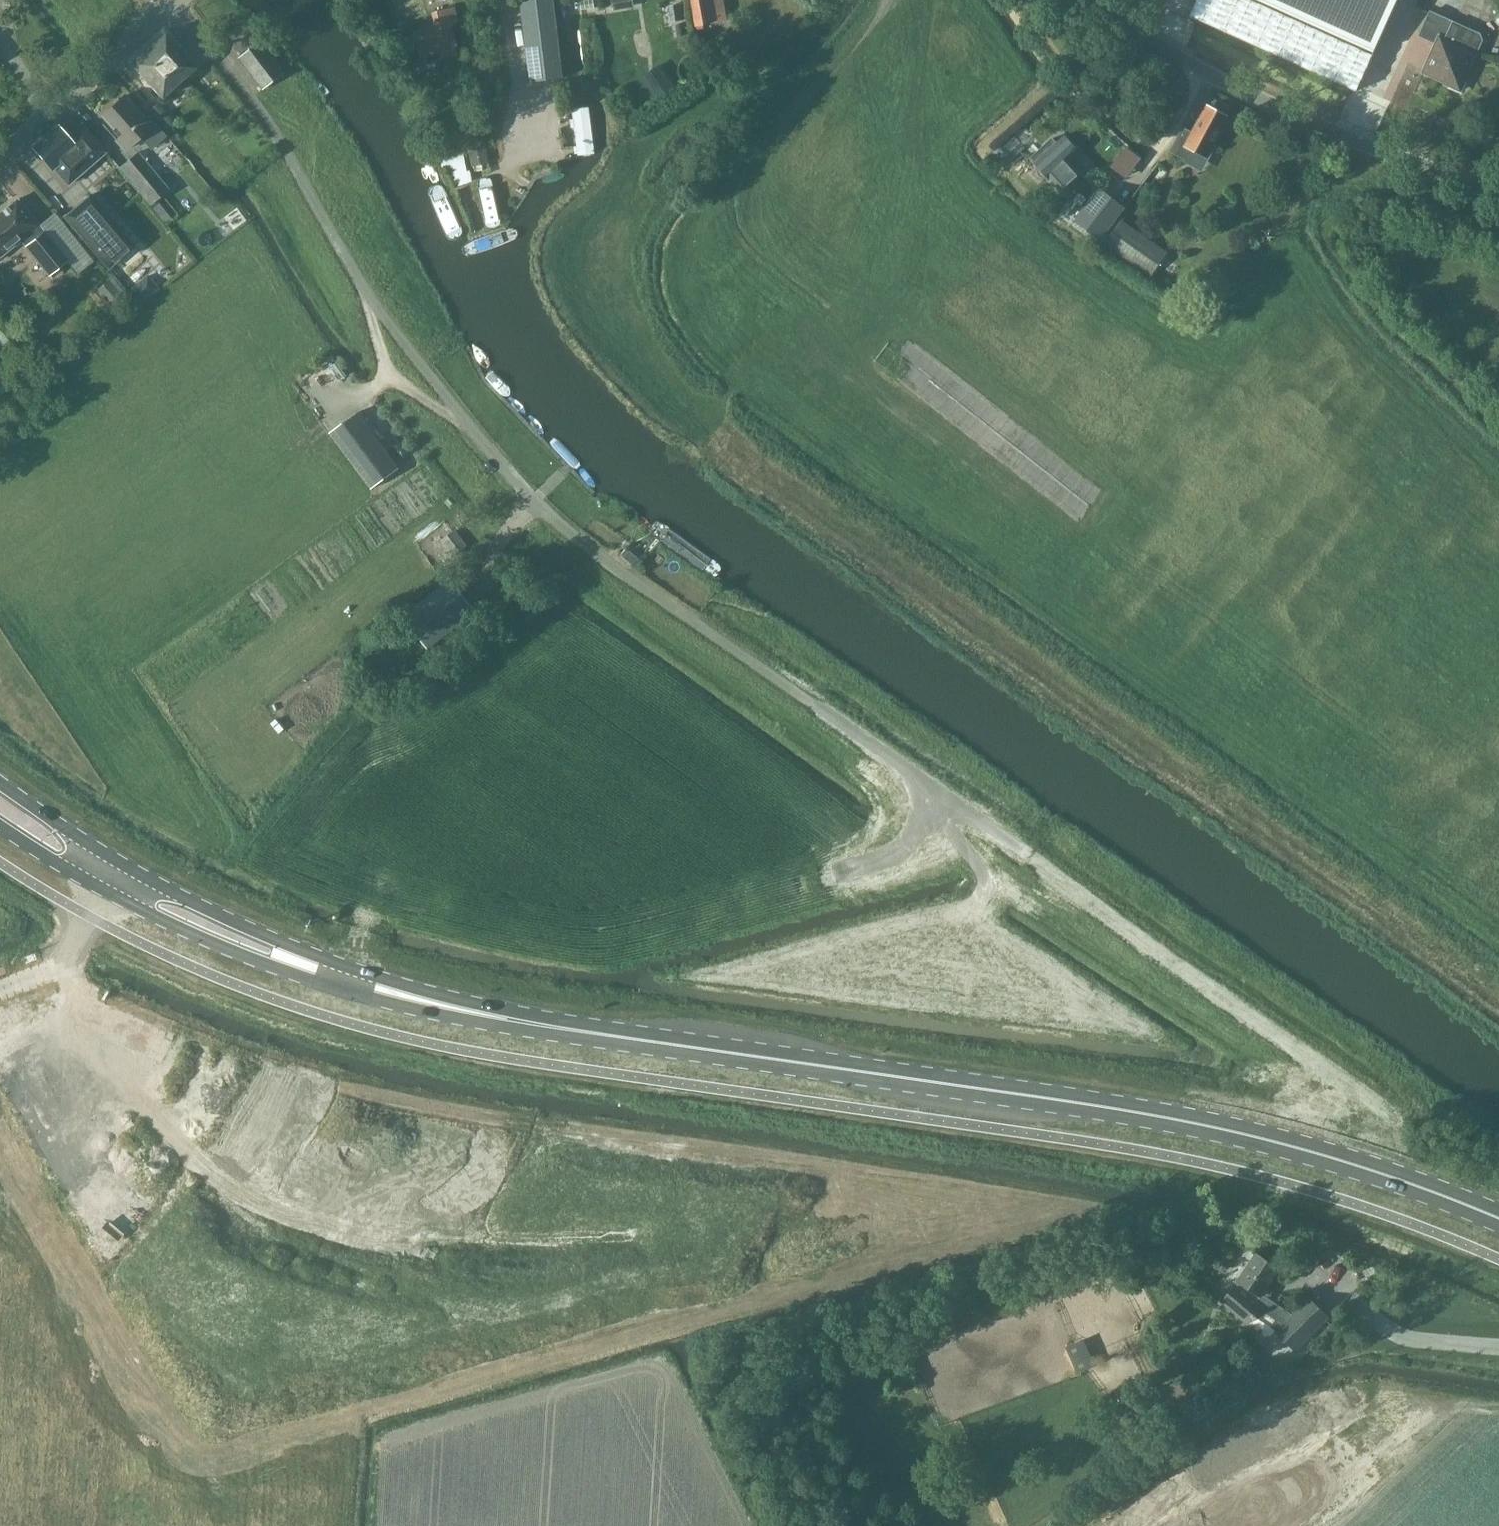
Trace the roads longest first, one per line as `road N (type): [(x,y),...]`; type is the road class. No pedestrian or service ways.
road 1 (unclassified): [(169,9),(248,95),(360,283),(531,496),(602,559),(1019,846)]
road 2 (primary): [(1498,1217),(1372,1169),(1232,1132),(510,1019),(317,969)]
road 3 (tertiary): [(1498,192),(1318,124),(1201,70),(1086,0)]
road 4 (primary): [(317,969),(62,829),(0,784)]
road 5 (primary): [(0,823),(159,916),(260,960),(317,969)]
road 6 (residential): [(0,158),(169,9)]
road 7 (track): [(0,990),(66,960),(122,863)]

